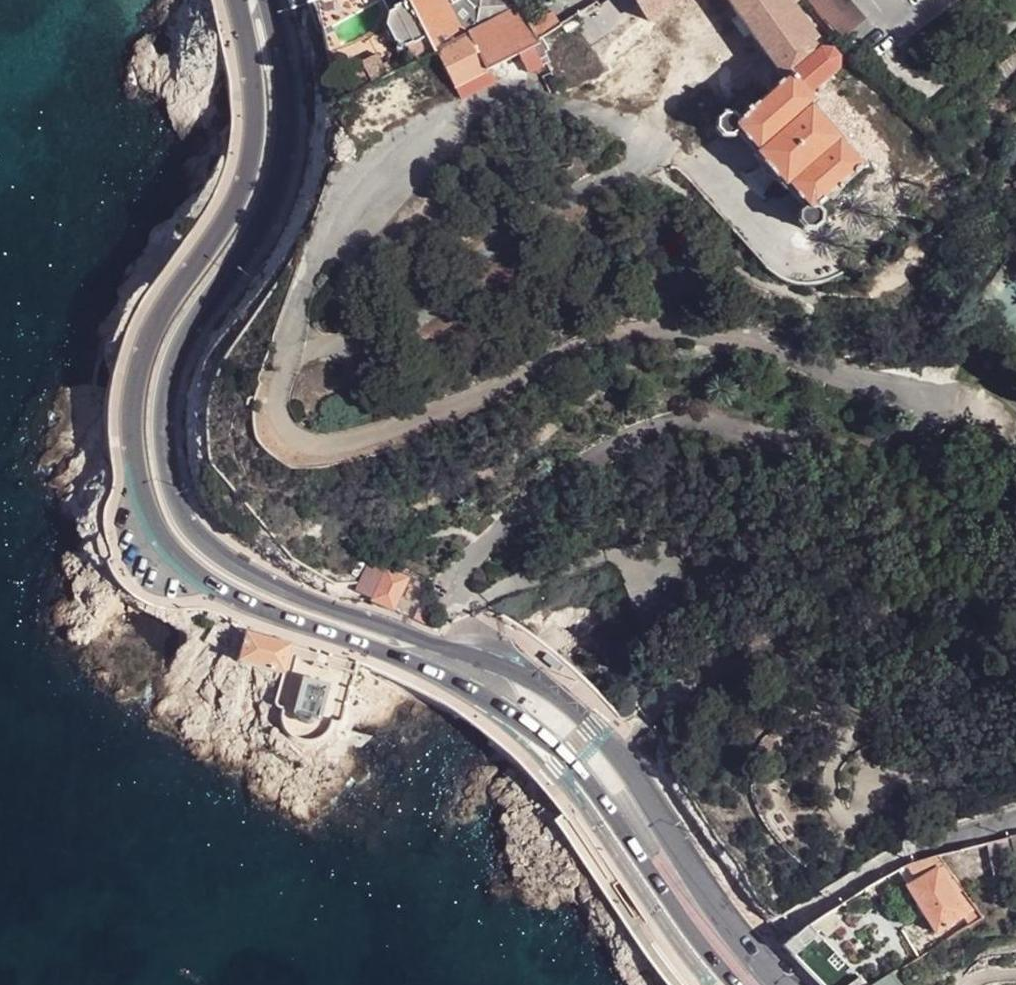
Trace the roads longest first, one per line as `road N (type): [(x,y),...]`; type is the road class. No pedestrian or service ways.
road 1 (secondary): [(779,984),(594,726),(529,680),(246,569),(196,529),(180,505),(167,430),(179,363),(283,187),(287,81),(270,0)]
road 2 (secondary): [(237,0),(254,138),(245,179),(162,321),(136,391),(133,430),(151,526),(203,583),(450,680),(528,728),(605,807),(733,984)]

